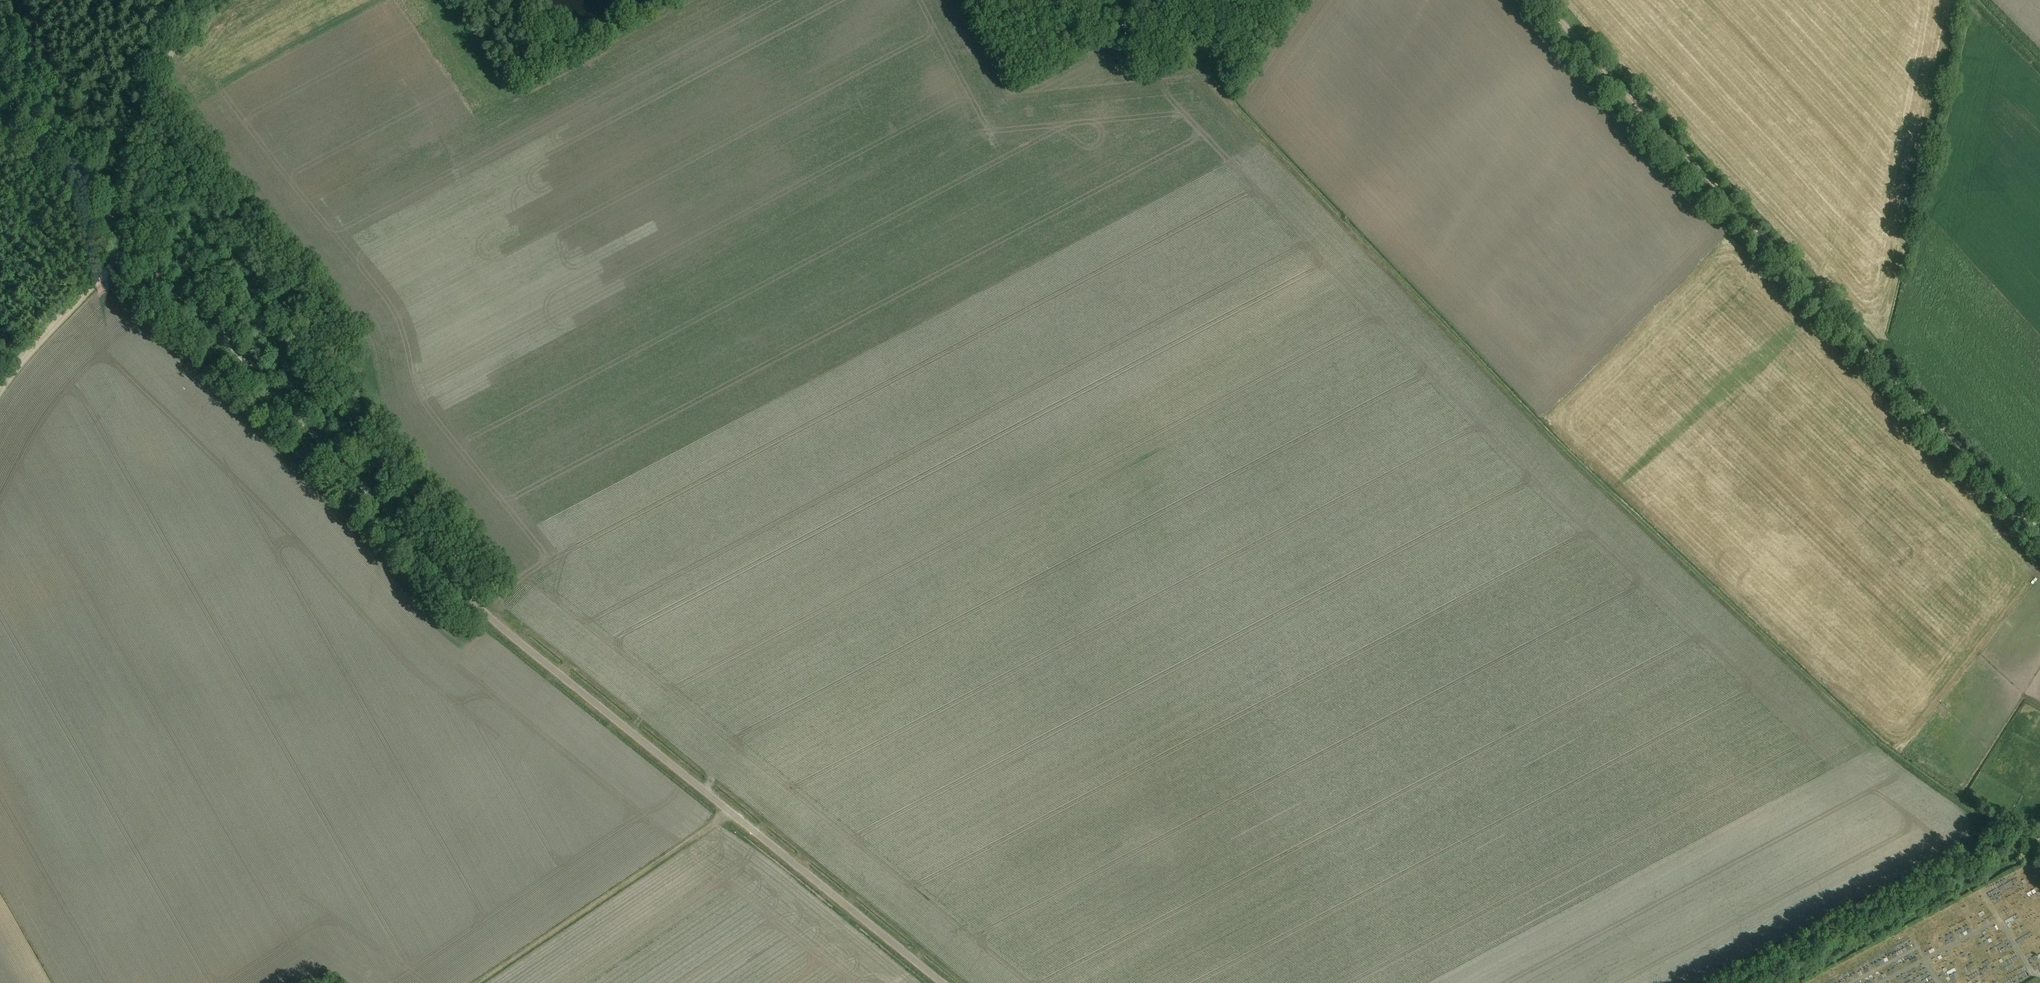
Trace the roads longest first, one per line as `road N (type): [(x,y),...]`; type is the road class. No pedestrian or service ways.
road 1 (unclassified): [(942,982),(485,611),(109,223),(176,46),(207,0)]
road 2 (track): [(2039,534),(1541,0)]
road 3 (track): [(477,982),(731,813)]
road 4 (track): [(139,253),(80,299),(0,391)]
road 5 (track): [(109,223),(0,120)]

